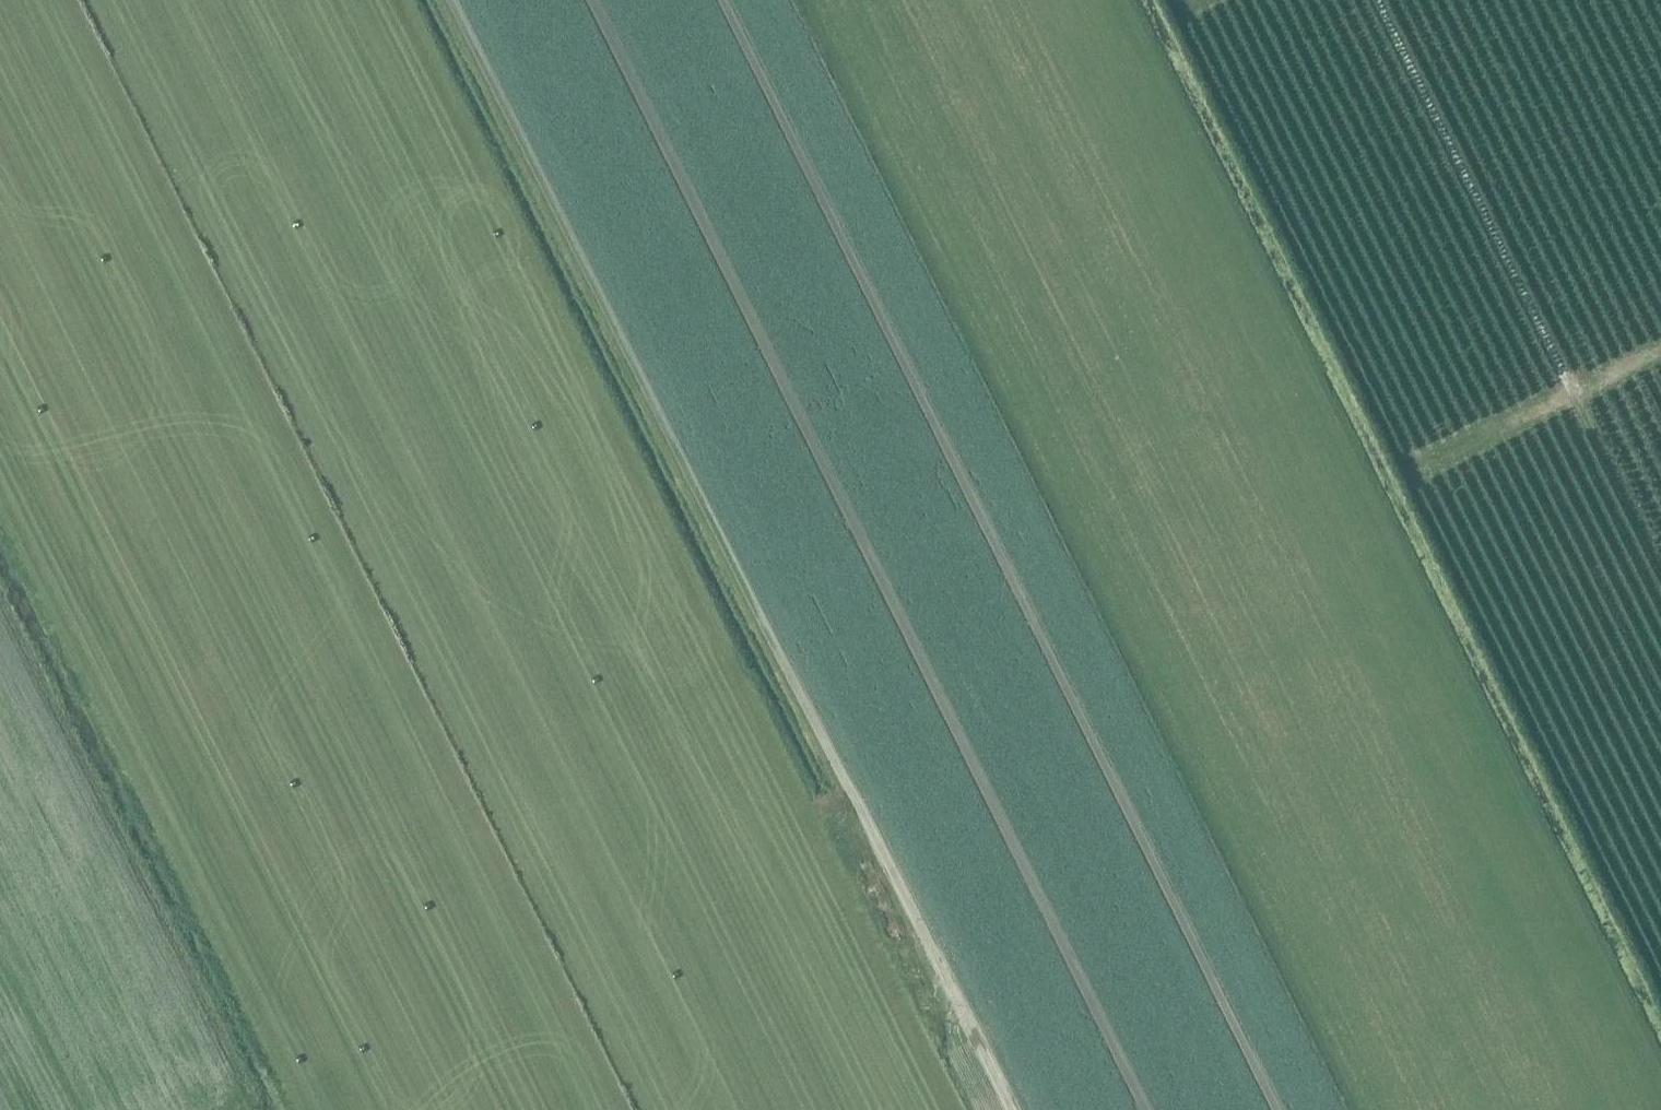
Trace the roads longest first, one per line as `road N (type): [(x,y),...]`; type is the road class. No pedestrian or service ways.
road 1 (track): [(456,1109),(0,205)]

